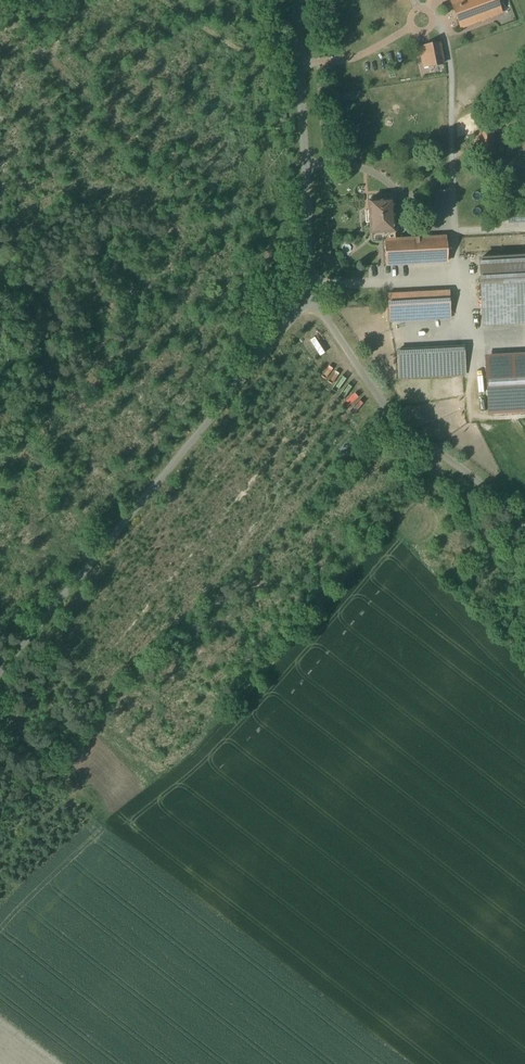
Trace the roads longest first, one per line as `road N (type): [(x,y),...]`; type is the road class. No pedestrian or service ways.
road 1 (unclassified): [(0,676),(313,295)]
road 2 (unclassified): [(313,295),(382,401),(489,493),(524,536)]
road 3 (unclassified): [(296,0),(313,295)]

